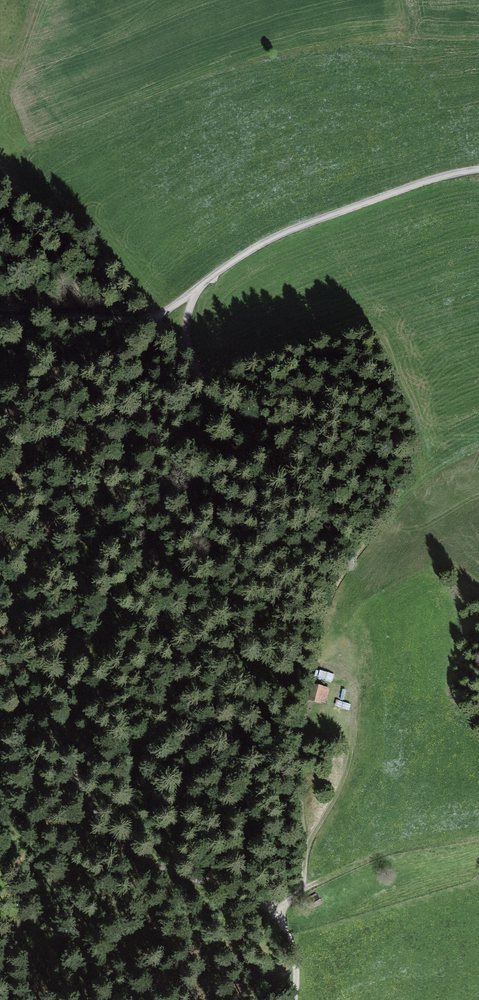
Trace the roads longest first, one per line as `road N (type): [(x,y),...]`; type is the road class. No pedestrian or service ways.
road 1 (track): [(200,286),(187,325),(205,416),(203,458),(110,647),(85,793),(98,820),(159,866),(255,893),(276,909),(289,999)]
road 2 (track): [(0,315),(151,320),(283,233),(425,180),(478,169)]
road 3 (track): [(305,843),(296,746),(300,672),(332,581),(410,487),(478,448)]
road 4 (track): [(187,342),(151,320),(0,416)]
road 5 (track): [(300,887),(305,843),(347,752),(350,697)]

